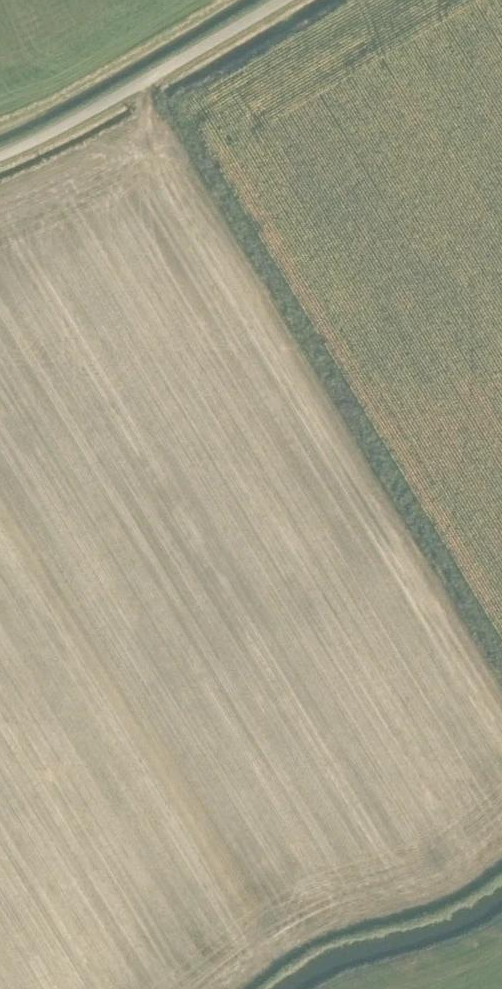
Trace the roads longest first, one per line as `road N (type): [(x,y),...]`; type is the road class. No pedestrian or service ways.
road 1 (unclassified): [(0,156),(284,0)]

